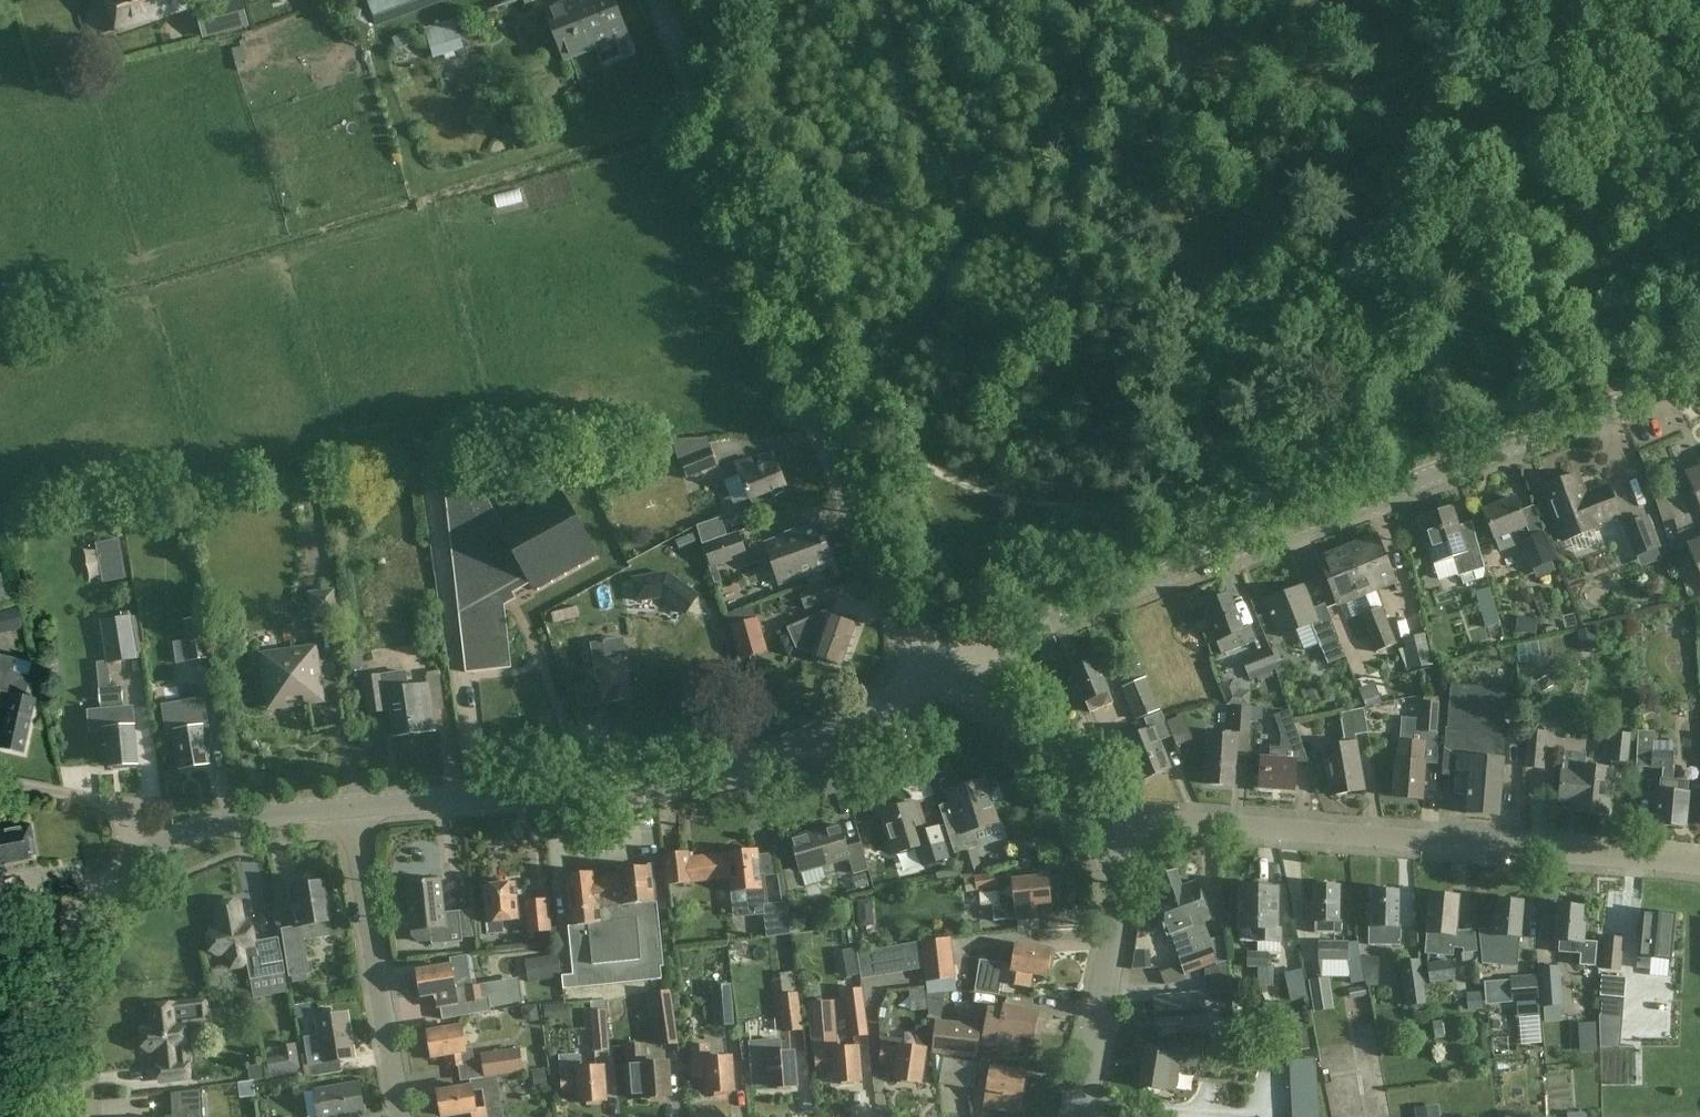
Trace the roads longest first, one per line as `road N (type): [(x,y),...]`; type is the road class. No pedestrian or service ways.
road 1 (tertiary): [(1002,643),(1699,368)]
road 2 (tertiary): [(347,807),(708,775),(779,758),(927,680)]
road 3 (residential): [(1699,866),(1106,810)]
road 4 (unclassified): [(801,364),(657,0)]
road 5 (residential): [(927,680),(801,364)]
road 6 (residential): [(398,1116),(347,807)]
road 7 (residential): [(1074,1116),(1109,849),(1106,810)]
road 8 (tertiary): [(62,1116),(56,1006),(66,959),(94,908),(139,861)]
road 9 (tertiary): [(139,861),(213,825),(347,807)]
road 10 (residential): [(1106,810),(1090,770),(1002,643)]
road 11 (residential): [(0,787),(99,802),(122,821),(139,861)]

